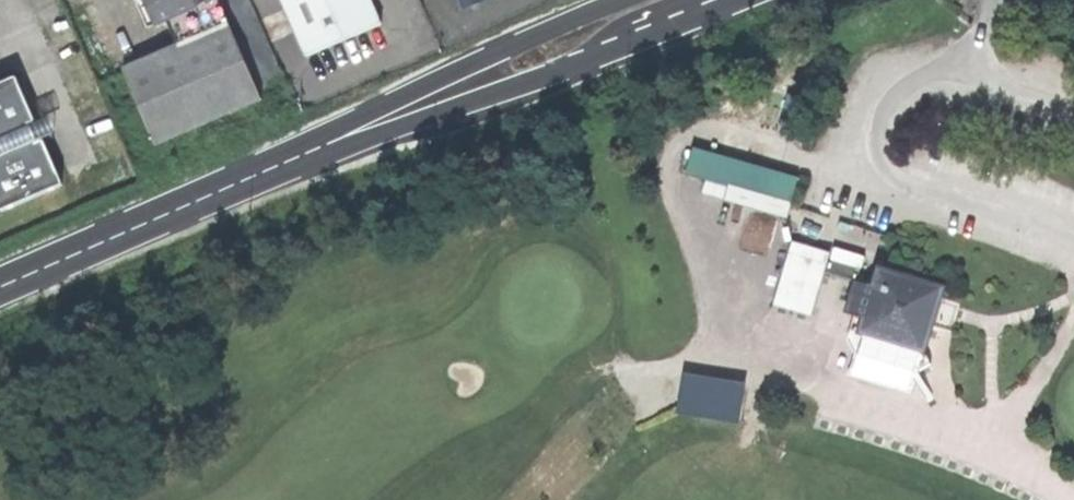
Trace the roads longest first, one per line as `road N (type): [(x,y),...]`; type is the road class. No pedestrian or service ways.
road 1 (tertiary): [(239,187),(468,114),(750,0)]
road 2 (tertiary): [(618,0),(367,114),(239,187)]
road 3 (tertiary): [(239,187),(0,289)]

